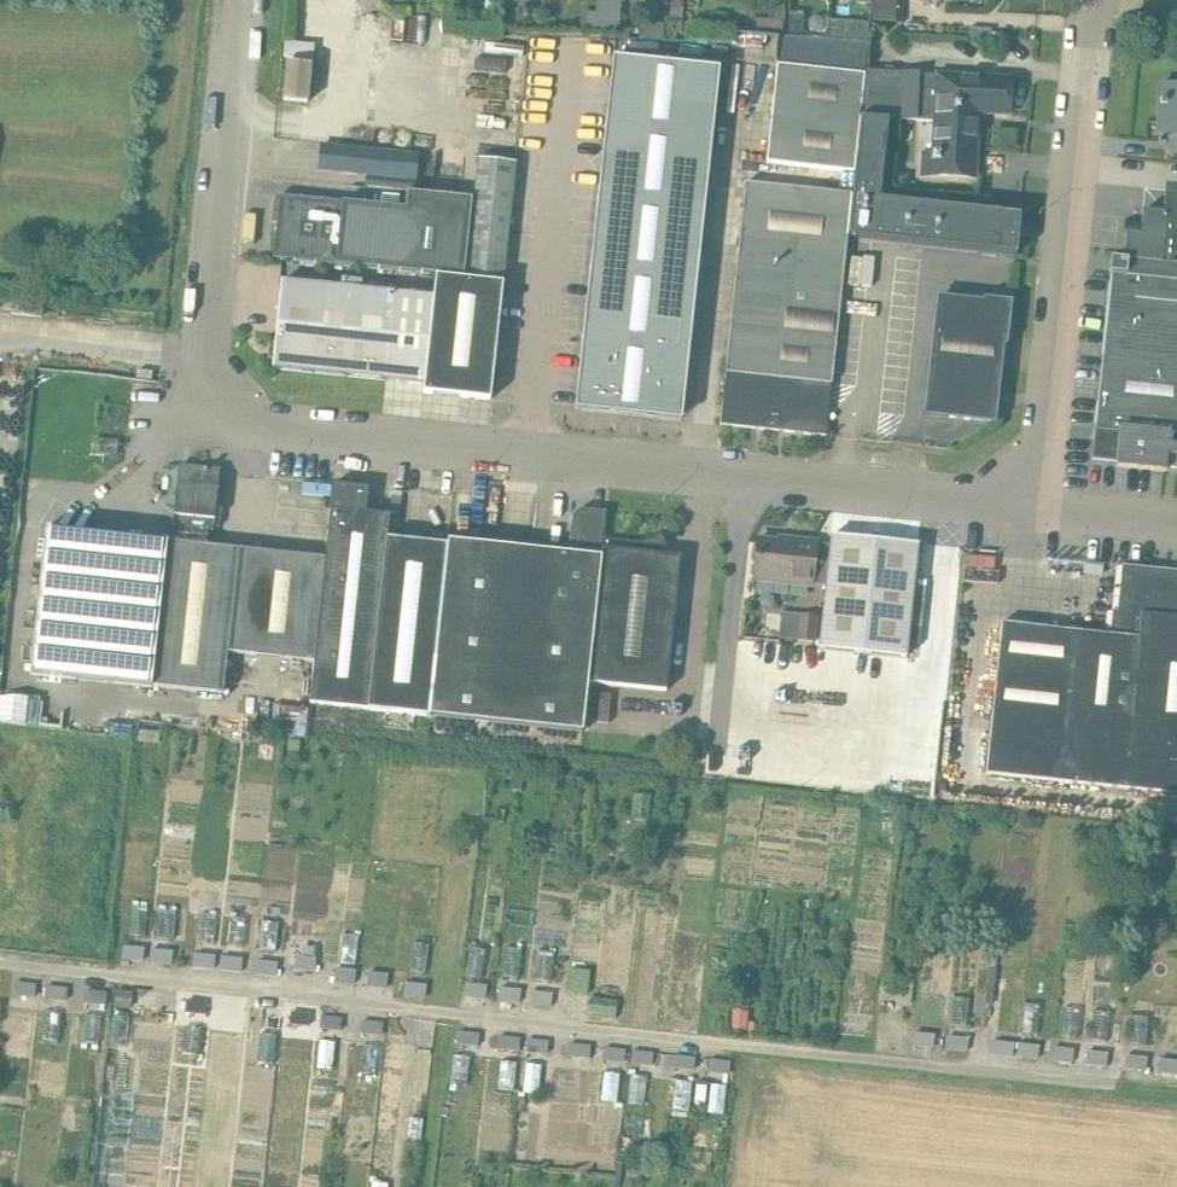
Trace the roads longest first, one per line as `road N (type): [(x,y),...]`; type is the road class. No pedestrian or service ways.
road 1 (unclassified): [(236,0),(192,421),(1037,510)]
road 2 (unclassified): [(1037,510),(1092,0)]
road 3 (unclassified): [(1037,510),(1176,524)]

